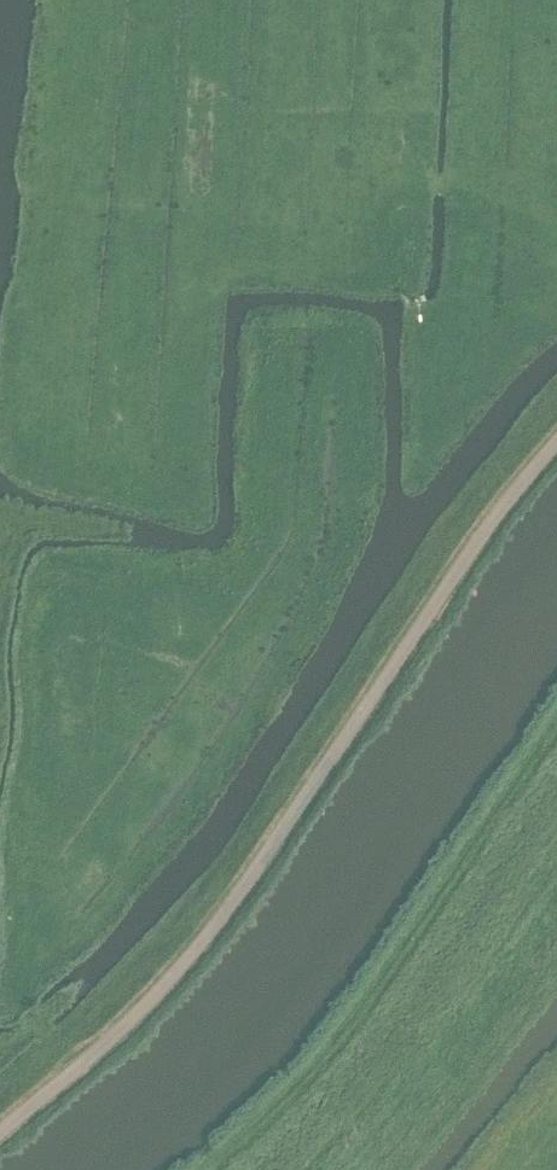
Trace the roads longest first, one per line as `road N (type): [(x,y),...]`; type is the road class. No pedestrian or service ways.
road 1 (unclassified): [(0,1131),(139,1012),(229,907),(483,533),(556,440)]

